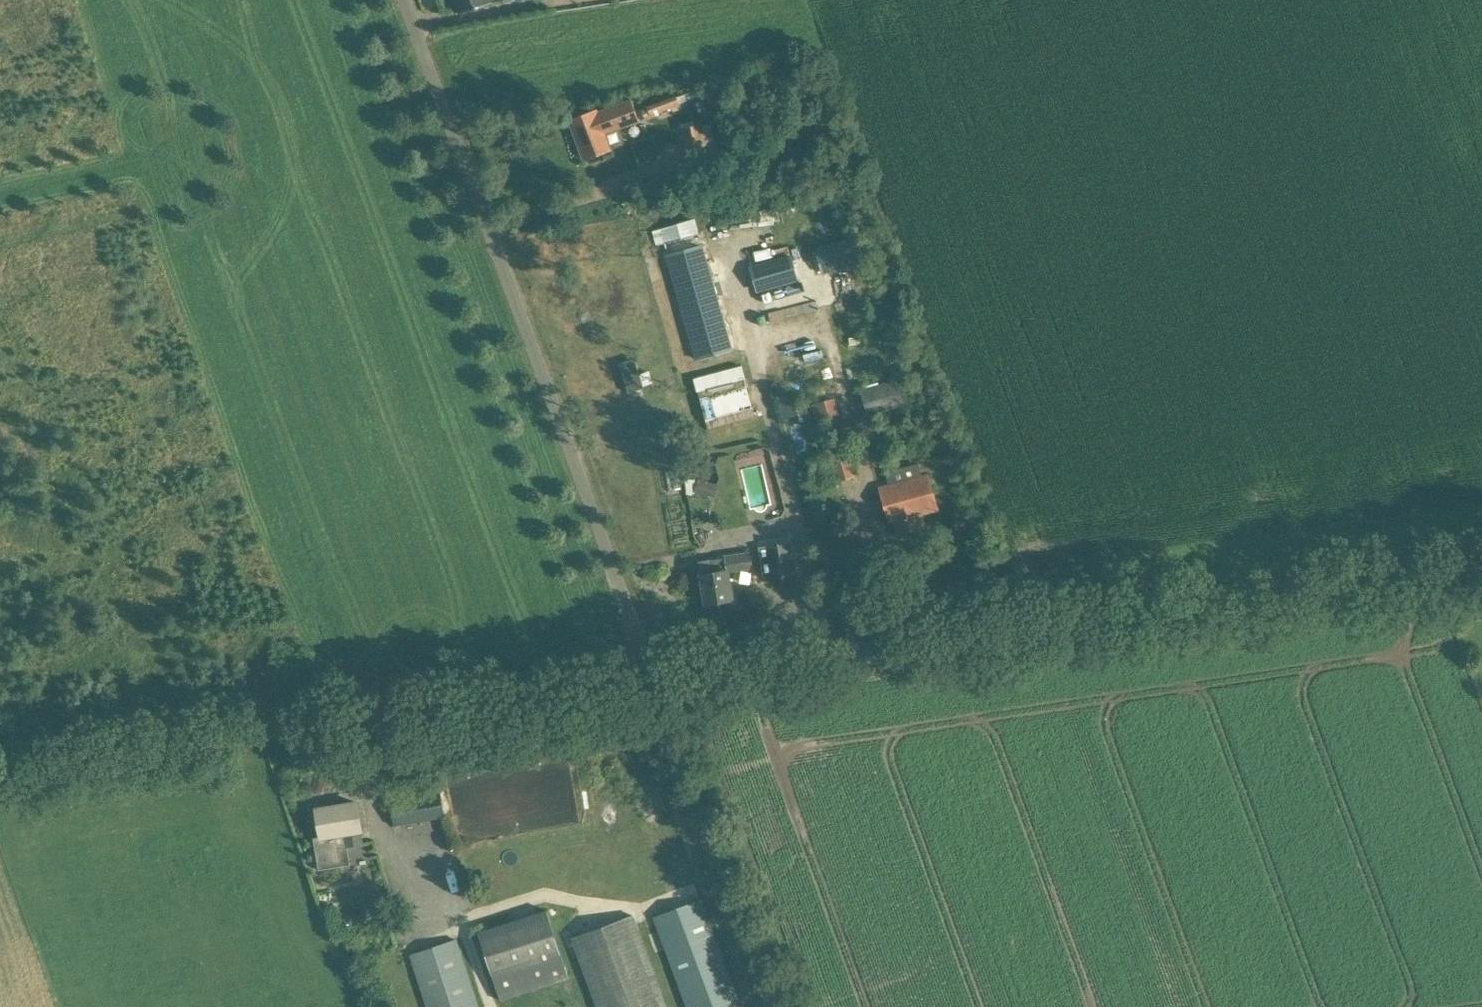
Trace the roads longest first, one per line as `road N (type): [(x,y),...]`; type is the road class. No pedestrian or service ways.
road 1 (unclassified): [(668,680),(1481,563)]
road 2 (unclassified): [(668,680),(410,0)]
road 3 (unclassified): [(277,736),(668,680)]
road 4 (track): [(0,777),(277,736)]

